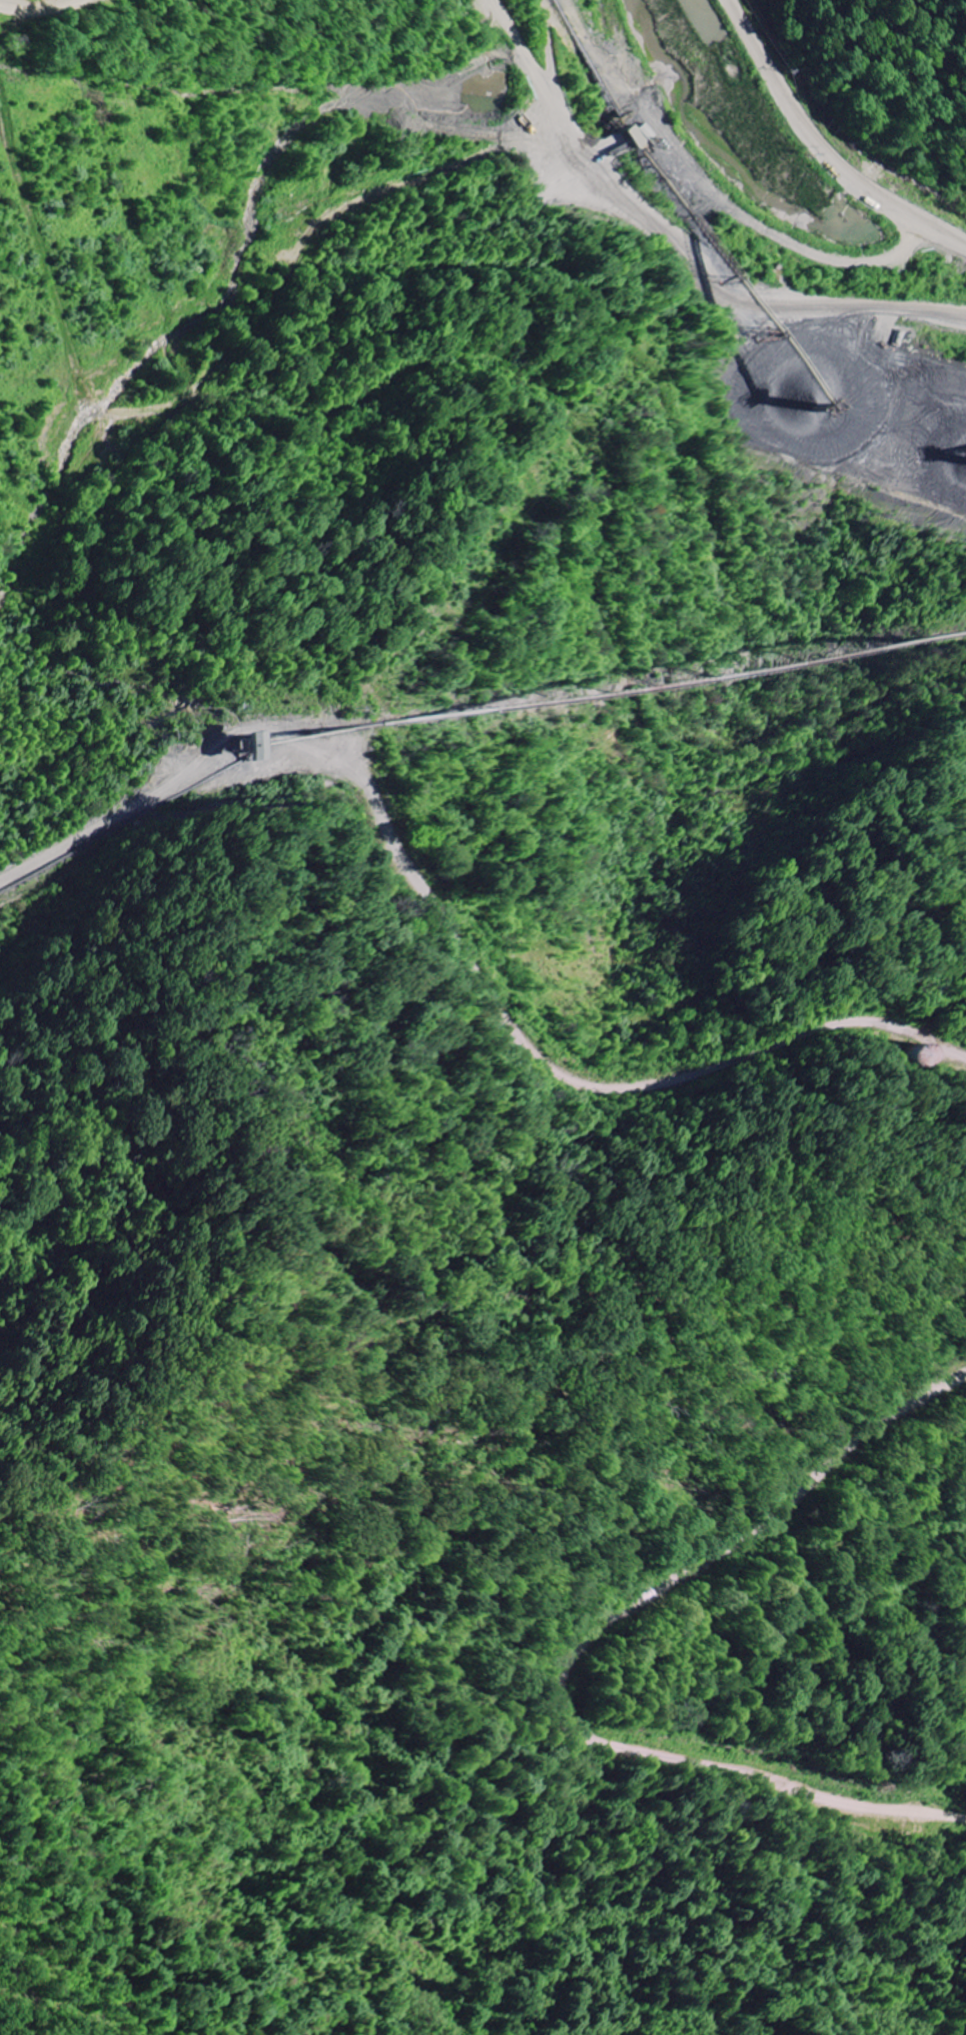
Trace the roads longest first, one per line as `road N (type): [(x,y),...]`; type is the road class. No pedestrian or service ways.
road 1 (residential): [(630,0),(671,33),(821,217),(965,303)]

